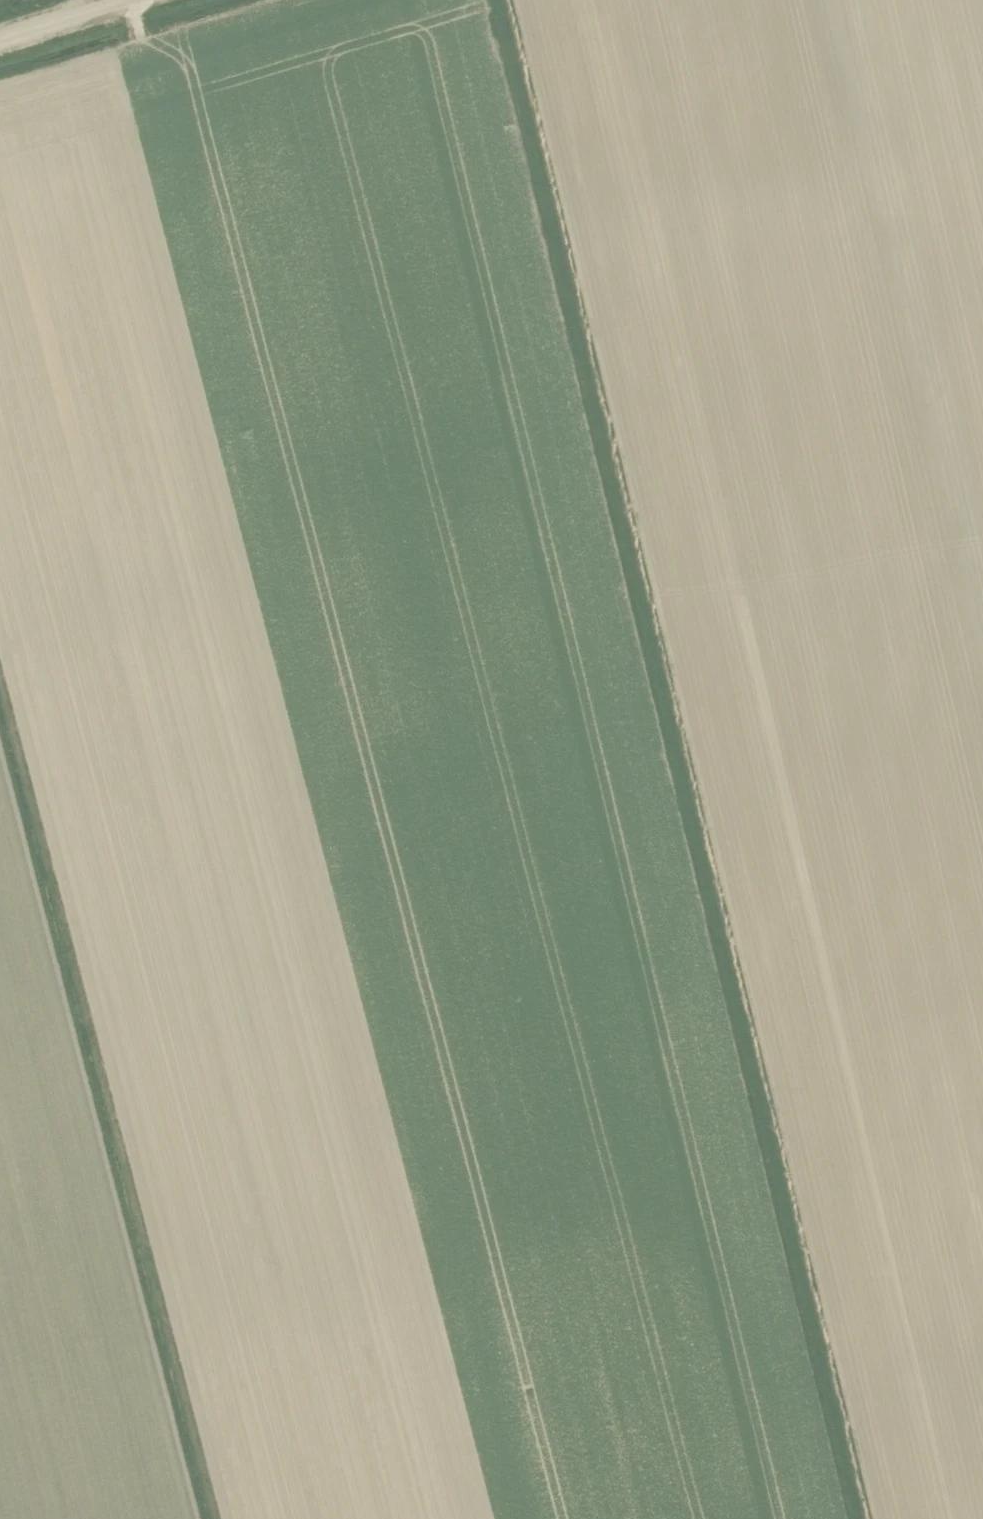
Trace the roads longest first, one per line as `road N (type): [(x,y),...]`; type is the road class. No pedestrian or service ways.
road 1 (track): [(132,0),(506,1518)]
road 2 (unclassified): [(0,38),(118,0)]

